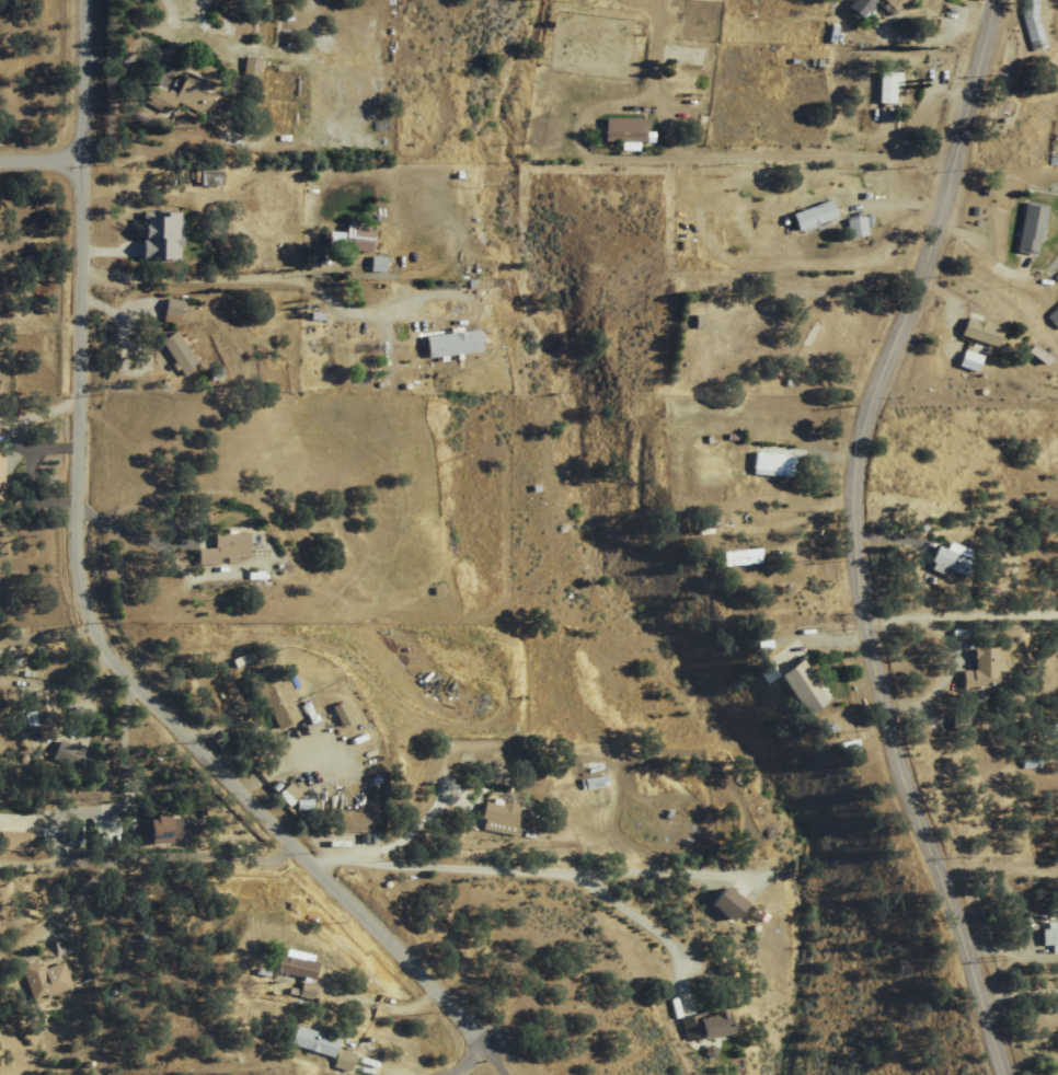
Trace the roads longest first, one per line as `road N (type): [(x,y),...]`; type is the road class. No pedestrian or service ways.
road 1 (residential): [(473,1054),(478,1040),(457,1007),(163,710),(88,616),(67,547),(81,0)]
road 2 (tertiary): [(1001,1074),(955,923),(879,724),(849,528),(859,427),(933,227),(990,0)]
road 3 (residential): [(326,244),(303,267),(277,270),(77,275)]
road 4 (residential): [(859,616),(910,606),(1057,607)]
road 5 (residential): [(350,1074),(453,1071),(473,1054)]

